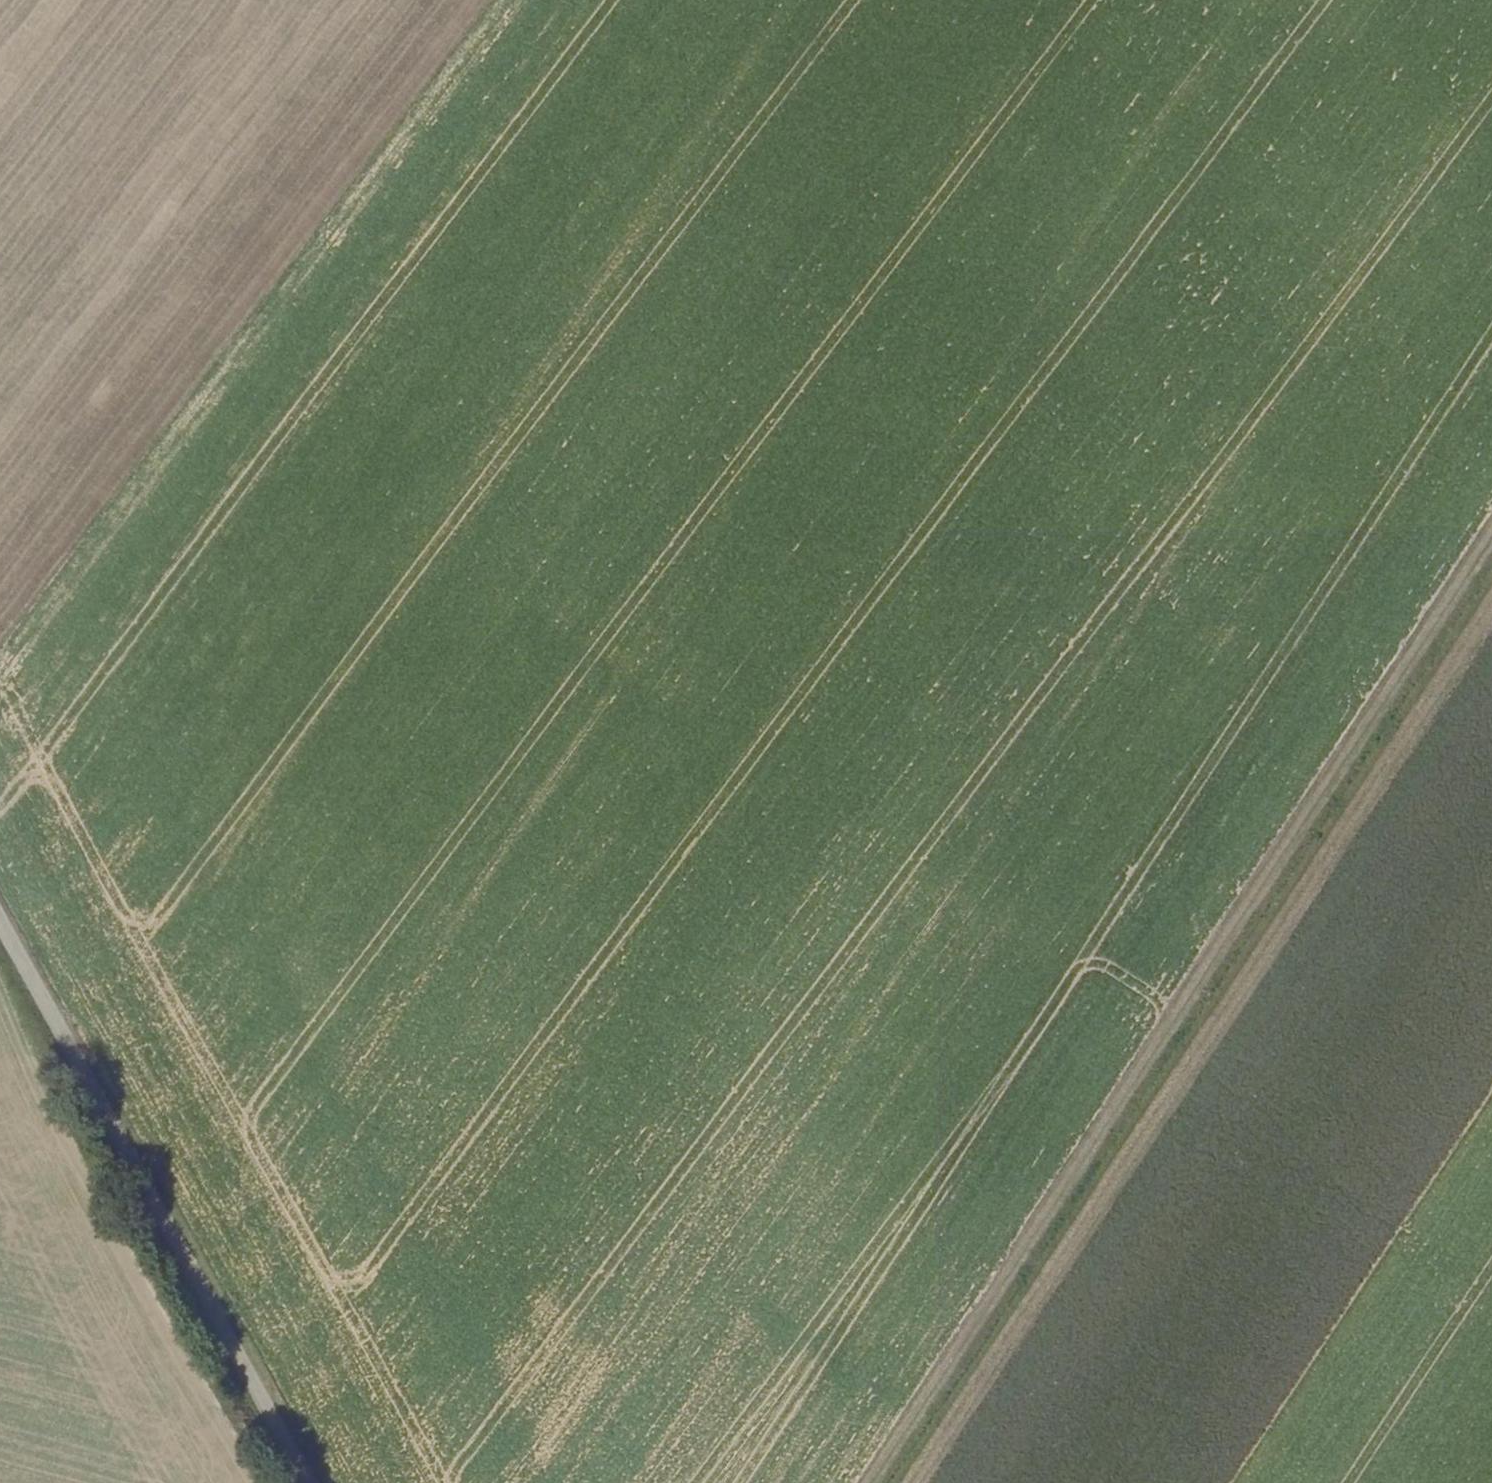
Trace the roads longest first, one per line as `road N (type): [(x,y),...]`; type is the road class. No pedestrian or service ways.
road 1 (track): [(319,1482),(0,914)]

